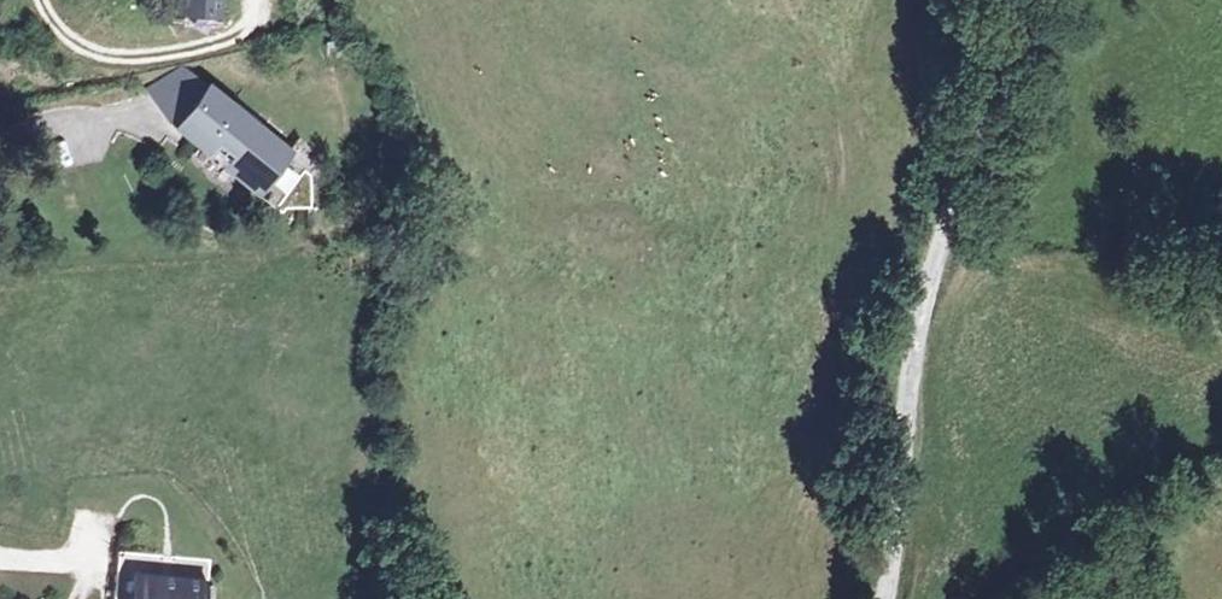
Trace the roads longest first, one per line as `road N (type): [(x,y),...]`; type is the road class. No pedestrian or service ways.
road 1 (unclassified): [(887,598),(919,298),(994,0)]

